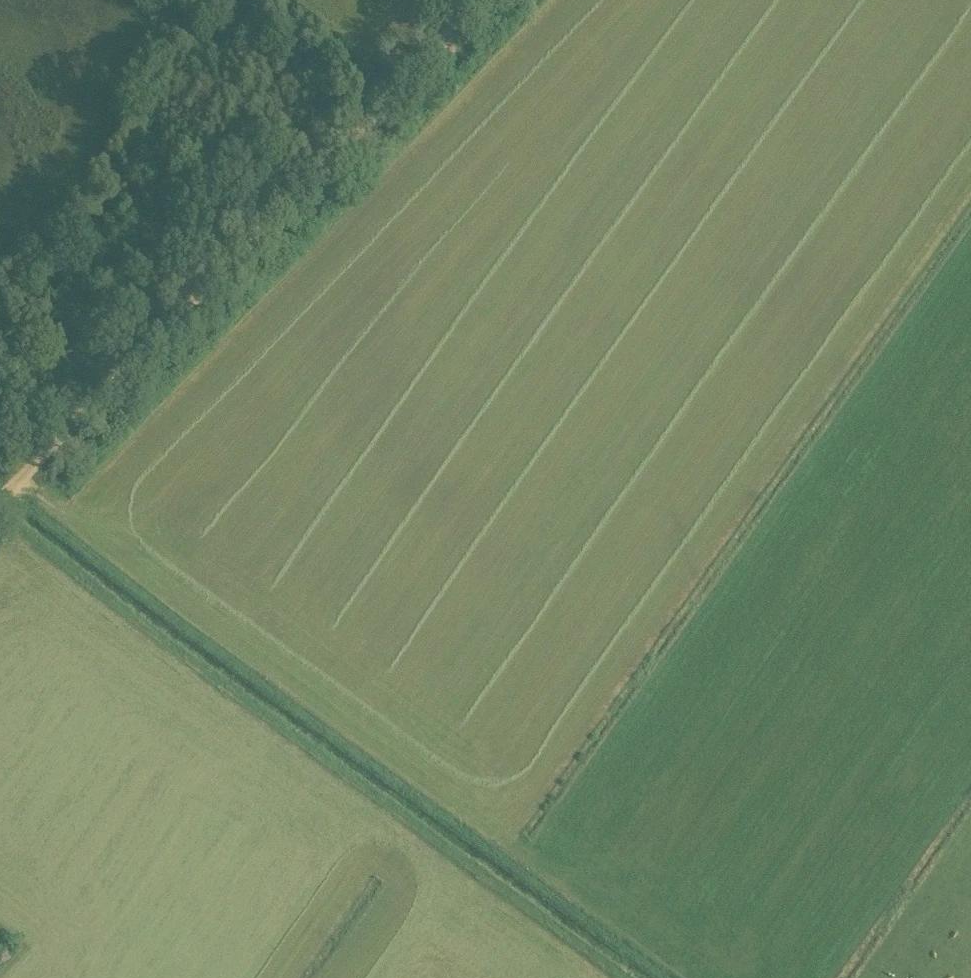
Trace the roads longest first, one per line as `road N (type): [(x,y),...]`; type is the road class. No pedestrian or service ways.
road 1 (track): [(0,507),(486,0)]

